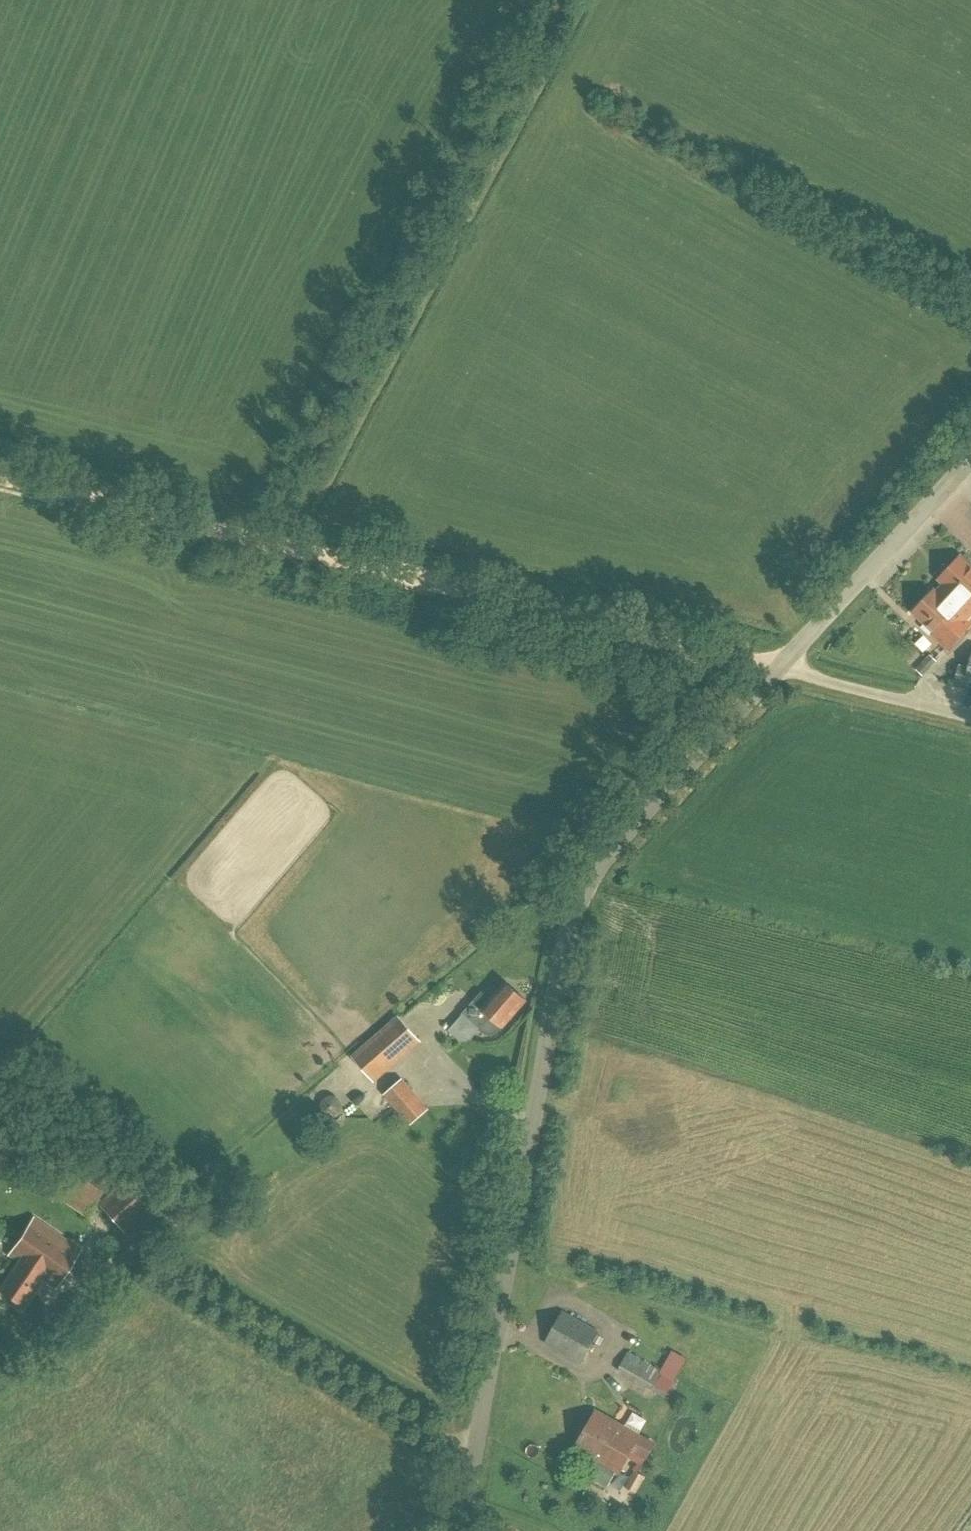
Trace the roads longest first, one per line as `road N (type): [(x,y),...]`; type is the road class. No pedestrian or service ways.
road 1 (unclassified): [(464,1530),(565,947),(582,897),(616,844),(970,458)]
road 2 (track): [(970,715),(0,476)]

